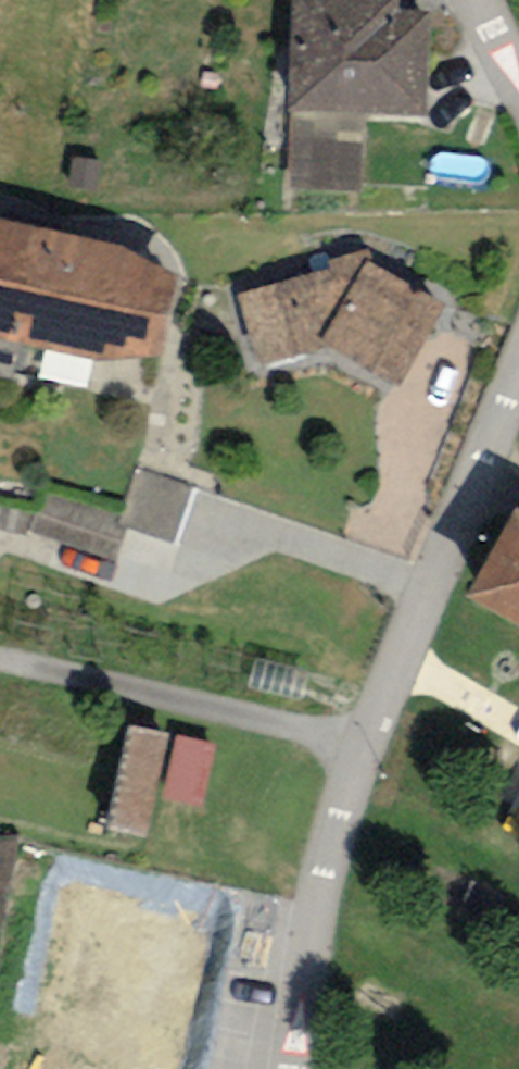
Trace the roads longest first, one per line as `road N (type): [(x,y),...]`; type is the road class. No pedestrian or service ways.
road 1 (residential): [(292,1068),(348,788),(518,375)]

